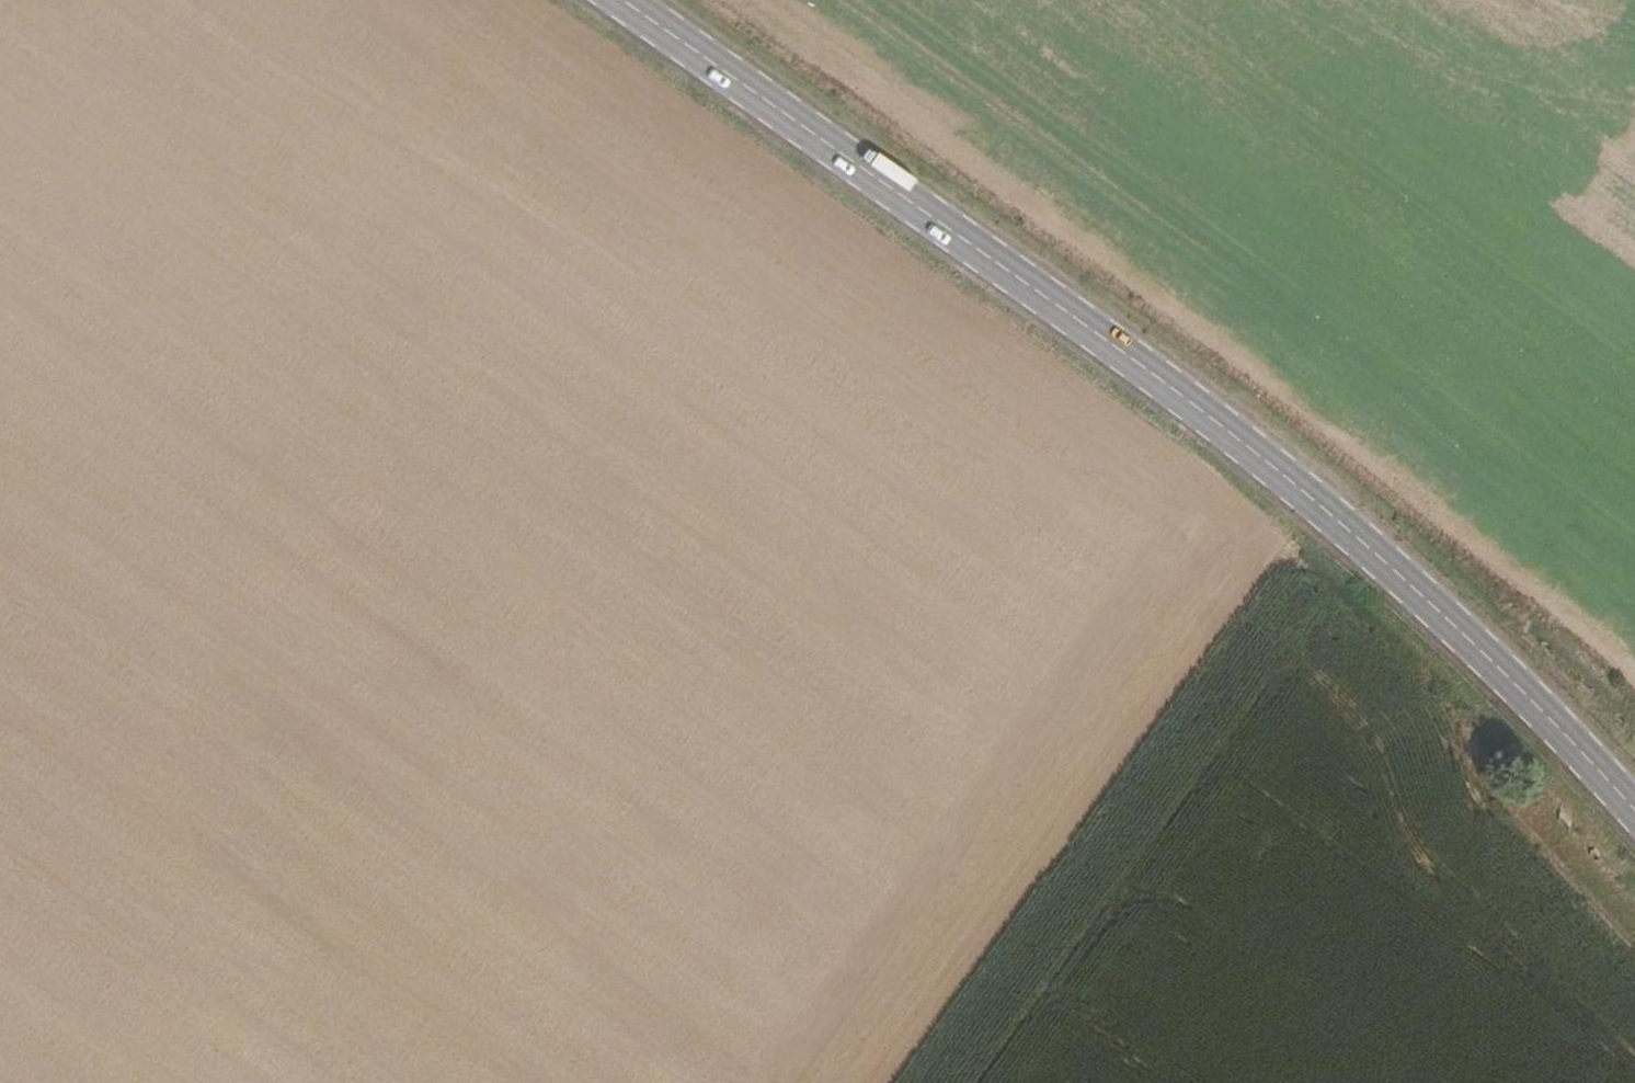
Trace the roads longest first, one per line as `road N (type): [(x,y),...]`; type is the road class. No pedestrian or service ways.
road 1 (primary): [(1634,811),(1497,665),(1250,447),(623,0)]

